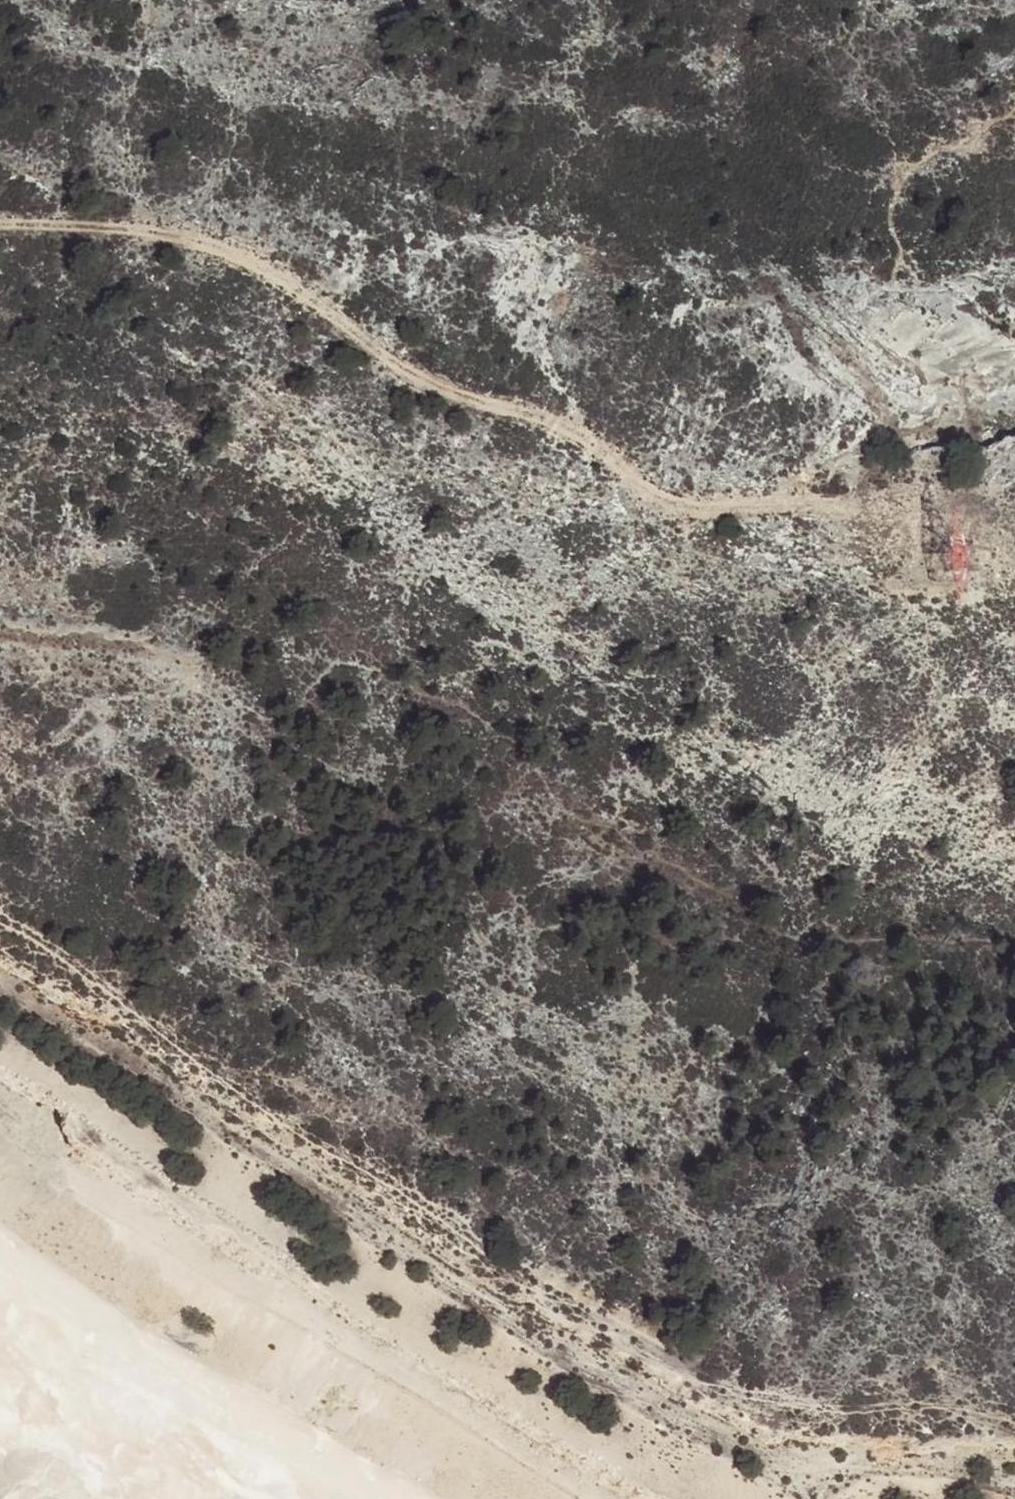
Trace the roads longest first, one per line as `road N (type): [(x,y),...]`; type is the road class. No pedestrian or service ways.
road 1 (track): [(0,223),(143,233),(266,270),(409,376),(575,434),(643,493),(672,507),(915,502),(967,521)]
road 2 (track): [(416,1498),(0,1261)]

